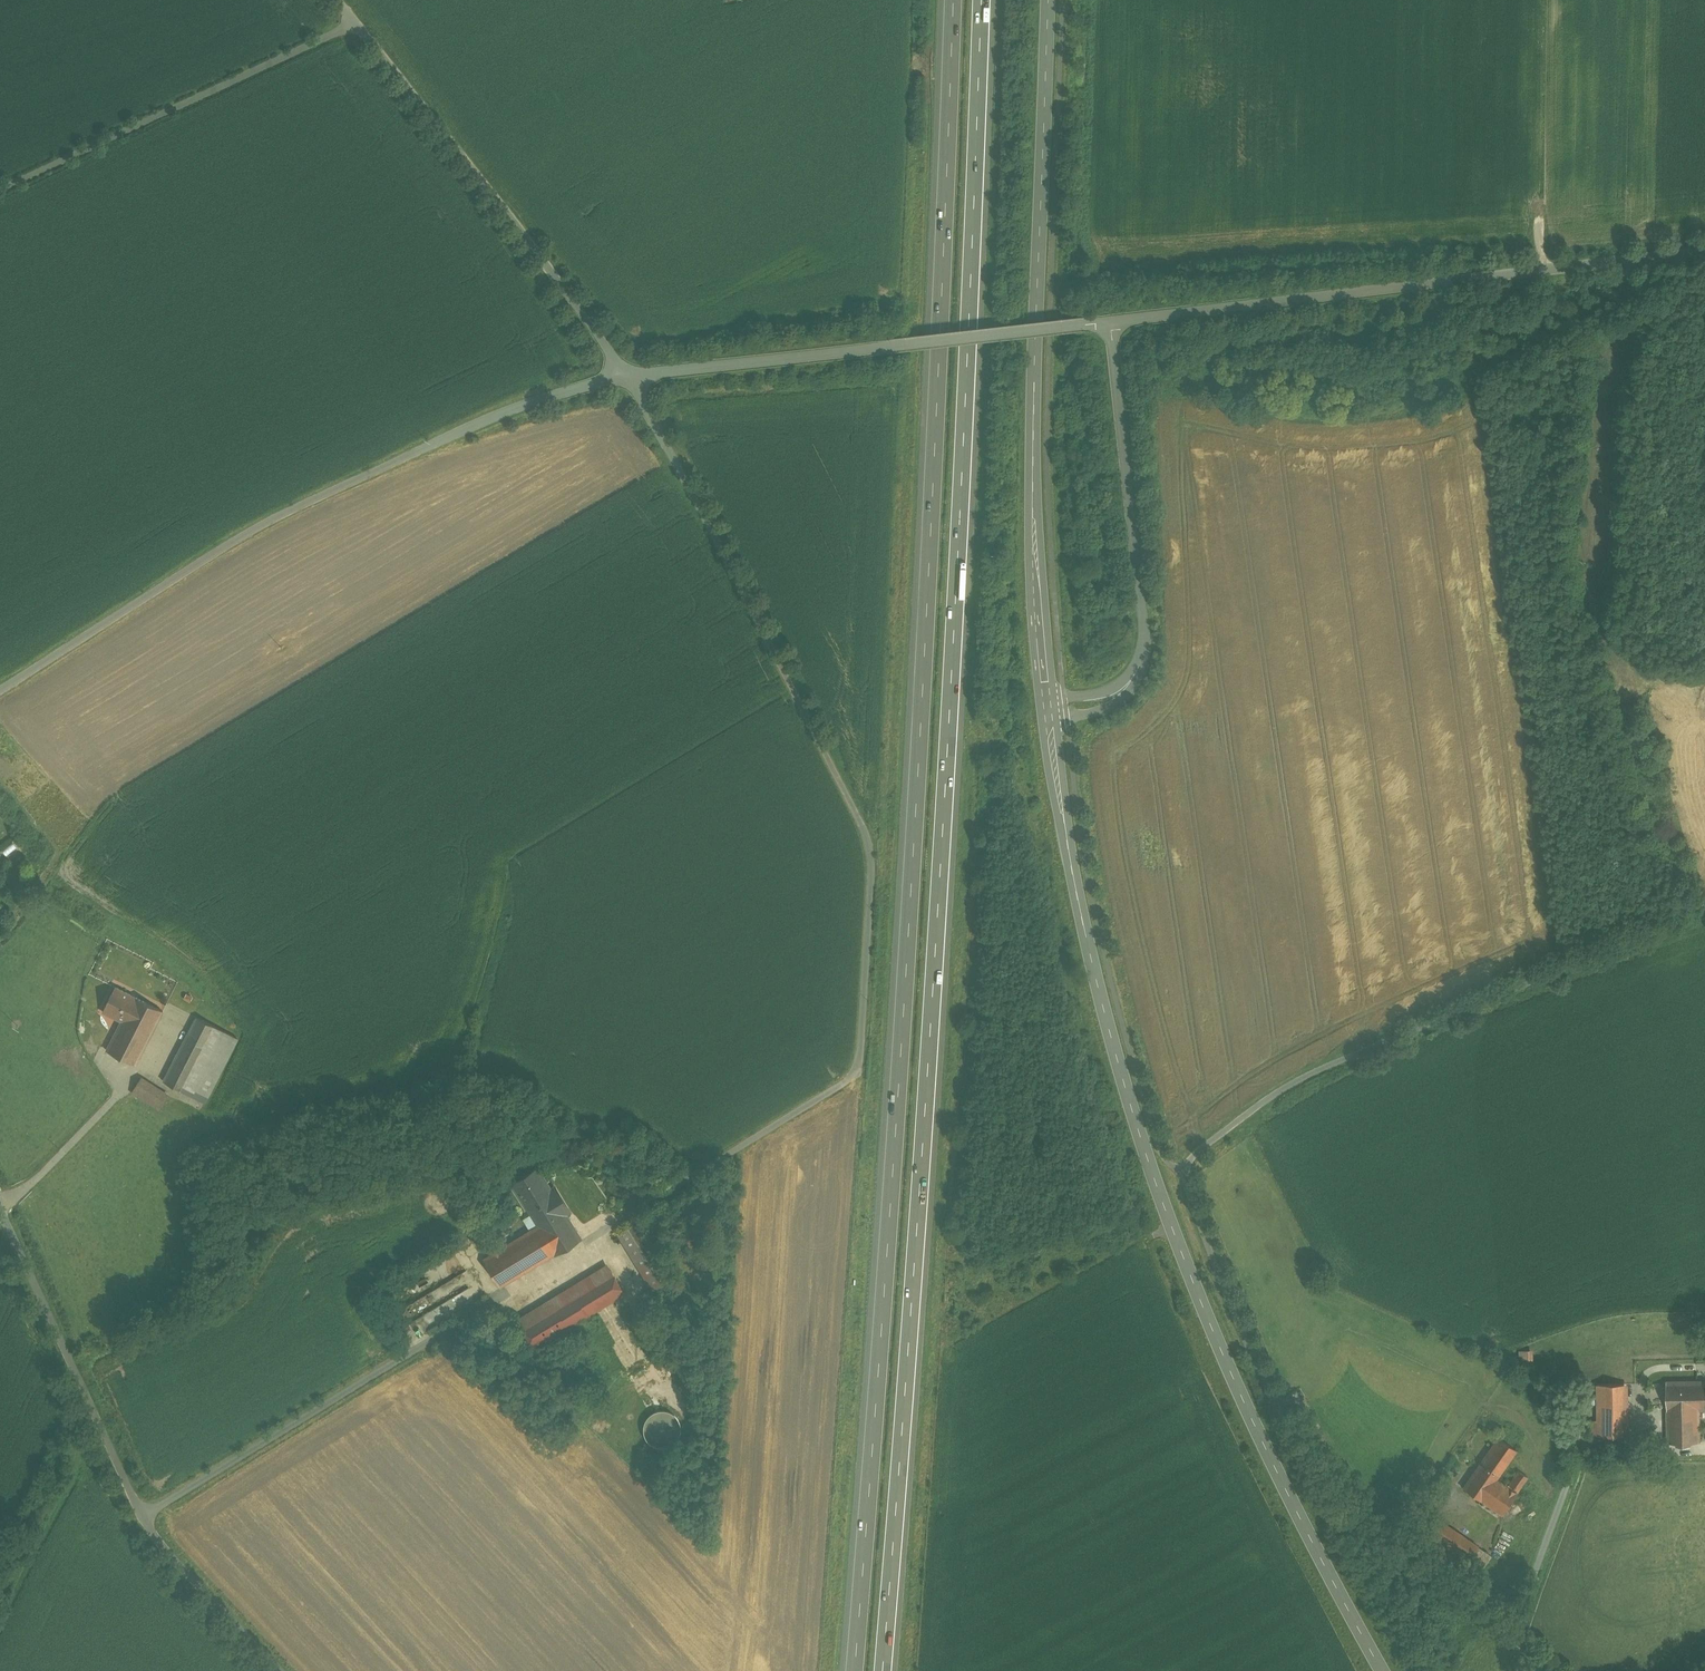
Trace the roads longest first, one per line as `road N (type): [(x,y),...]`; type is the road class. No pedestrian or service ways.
road 1 (motorway): [(888,1670),(959,658),(986,0)]
road 2 (motorway): [(948,0),(920,656),(850,1670)]
road 3 (unclassified): [(1704,919),(1488,994),(1346,1059),(1256,1110),(1182,1170),(1246,1348),(1331,1502),(1522,1670)]
road 4 (secondary): [(1047,709),(1092,959),(1163,1202),(1285,1489),(1383,1670)]
road 5 (secondary): [(1048,0),(1033,435),(1047,709)]
road 6 (unclassified): [(0,689),(283,516),(519,400),(629,370)]
road 7 (unclassified): [(1704,249),(1115,318)]
road 8 (unclassified): [(283,1670),(172,1557),(127,1497),(0,1211)]
road 9 (unclassified): [(629,370),(342,0)]
road 10 (unclassified): [(629,370),(1085,321)]
road 11 (unclassified): [(1115,318),(1144,627),(1140,663),(1117,696),(1047,709)]

